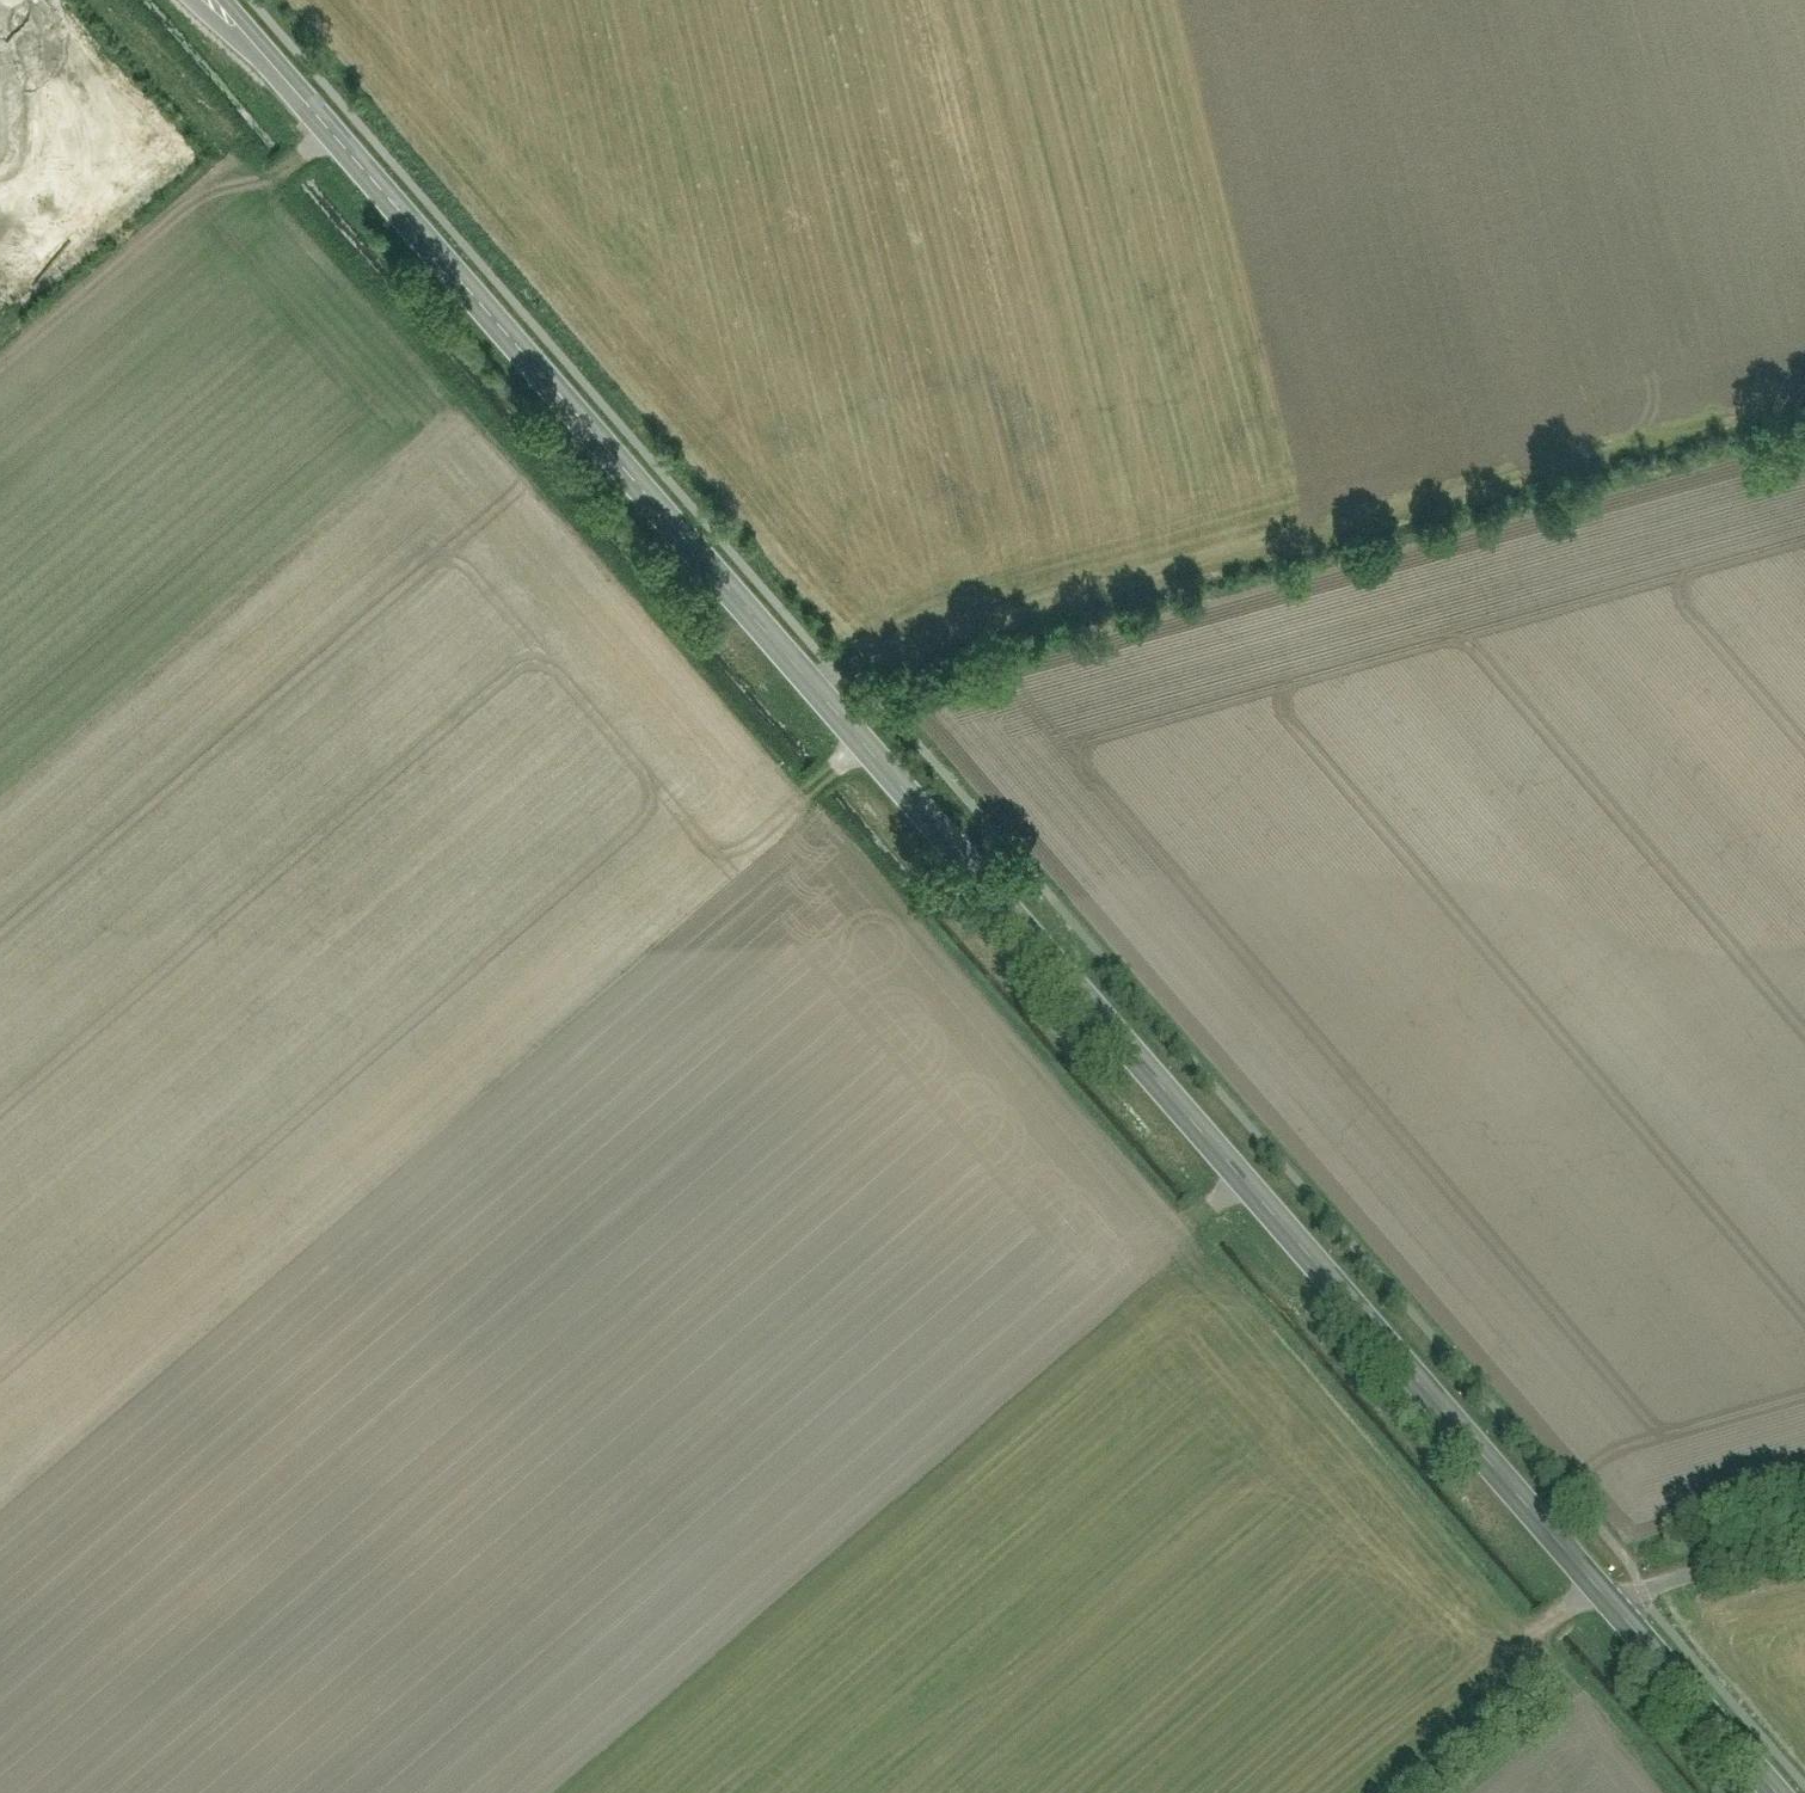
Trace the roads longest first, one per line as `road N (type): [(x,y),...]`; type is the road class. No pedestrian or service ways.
road 1 (tertiary): [(212,0),(1609,1600)]
road 2 (tertiary): [(1609,1600),(1773,1792)]
road 3 (unclassified): [(1609,1600),(1804,1540)]

